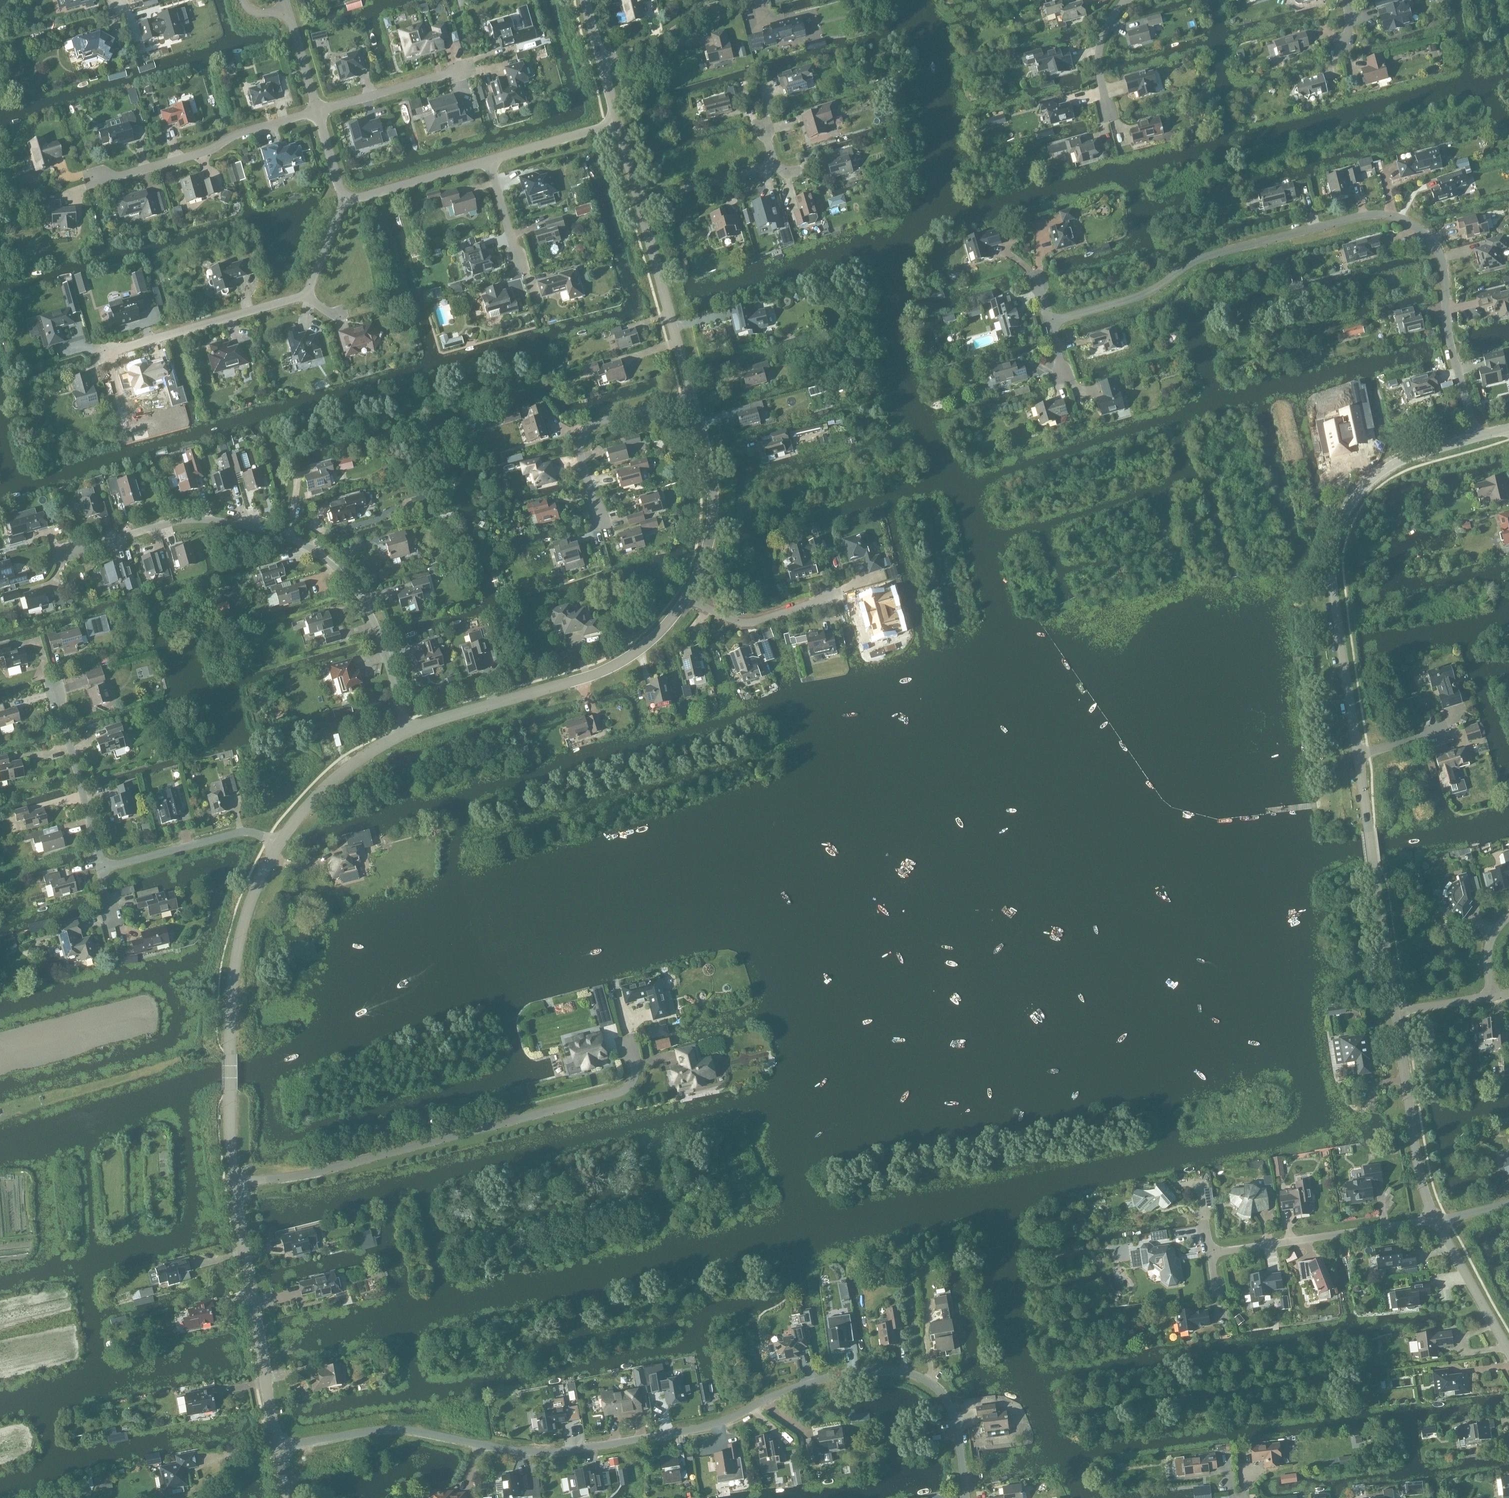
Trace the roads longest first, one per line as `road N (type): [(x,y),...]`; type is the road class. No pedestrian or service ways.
road 1 (residential): [(967,1497),(952,1408),(908,1372),(854,1371),(792,1388),(715,1425),(554,1452),(393,1429),(279,1448)]
road 2 (residential): [(1476,438),(1451,346),(1442,259),(1423,232),(1389,215),(1211,255),(1154,290),(1048,321)]
road 3 (residential): [(408,732),(370,612),(311,548),(270,531),(191,520),(59,554)]
road 4 (residential): [(233,1184),(301,1175),(621,1091),(635,1073),(626,1041)]
road 5 (residential): [(1357,754),(1332,593),(1338,526),(1383,471),(1476,438)]
road 6 (residential): [(233,1184),(233,971),(247,905),(278,845)]
road 7 (residential): [(408,732),(595,674),(662,630),(686,598)]
road 8 (residential): [(279,1448),(233,1184)]
road 9 (residential): [(1396,1010),(1357,754)]
road 10 (residential): [(90,184),(317,112)]
road 11 (residential): [(1210,1253),(1435,1220)]
road 12 (residential): [(97,354),(306,295)]
road 13 (residential): [(1435,1220),(1396,1010)]
road 14 (residential): [(601,525),(581,438),(599,422),(692,398)]
road 15 (residential): [(686,598),(713,502),(692,398)]
road 16 (residential): [(692,398),(639,203)]
road 17 (residential): [(100,869),(247,831),(278,845)]
road 18 (residential): [(100,869),(55,692)]
road 19 (residential): [(278,845),(346,769),(408,732)]
road 20 (residential): [(686,598),(749,622),(841,594)]
road 21 (residential): [(317,112),(468,69)]
road 22 (residential): [(600,60),(643,49),(705,9),(736,0)]
road 23 (residential): [(345,200),(487,160)]
road 24 (residential): [(1508,1352),(1437,1223)]
road 25 (residential): [(639,203),(772,164)]
road 26 (residential): [(487,160),(618,122)]
road 27 (residential): [(1110,118),(1099,51),(1126,0)]

